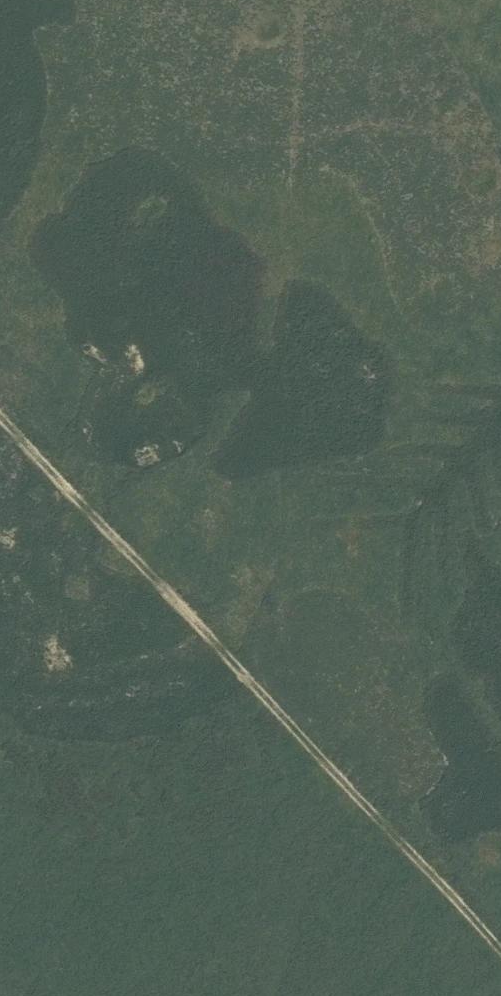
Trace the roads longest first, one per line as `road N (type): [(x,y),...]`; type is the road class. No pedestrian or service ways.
road 1 (track): [(0,406),(500,950)]

